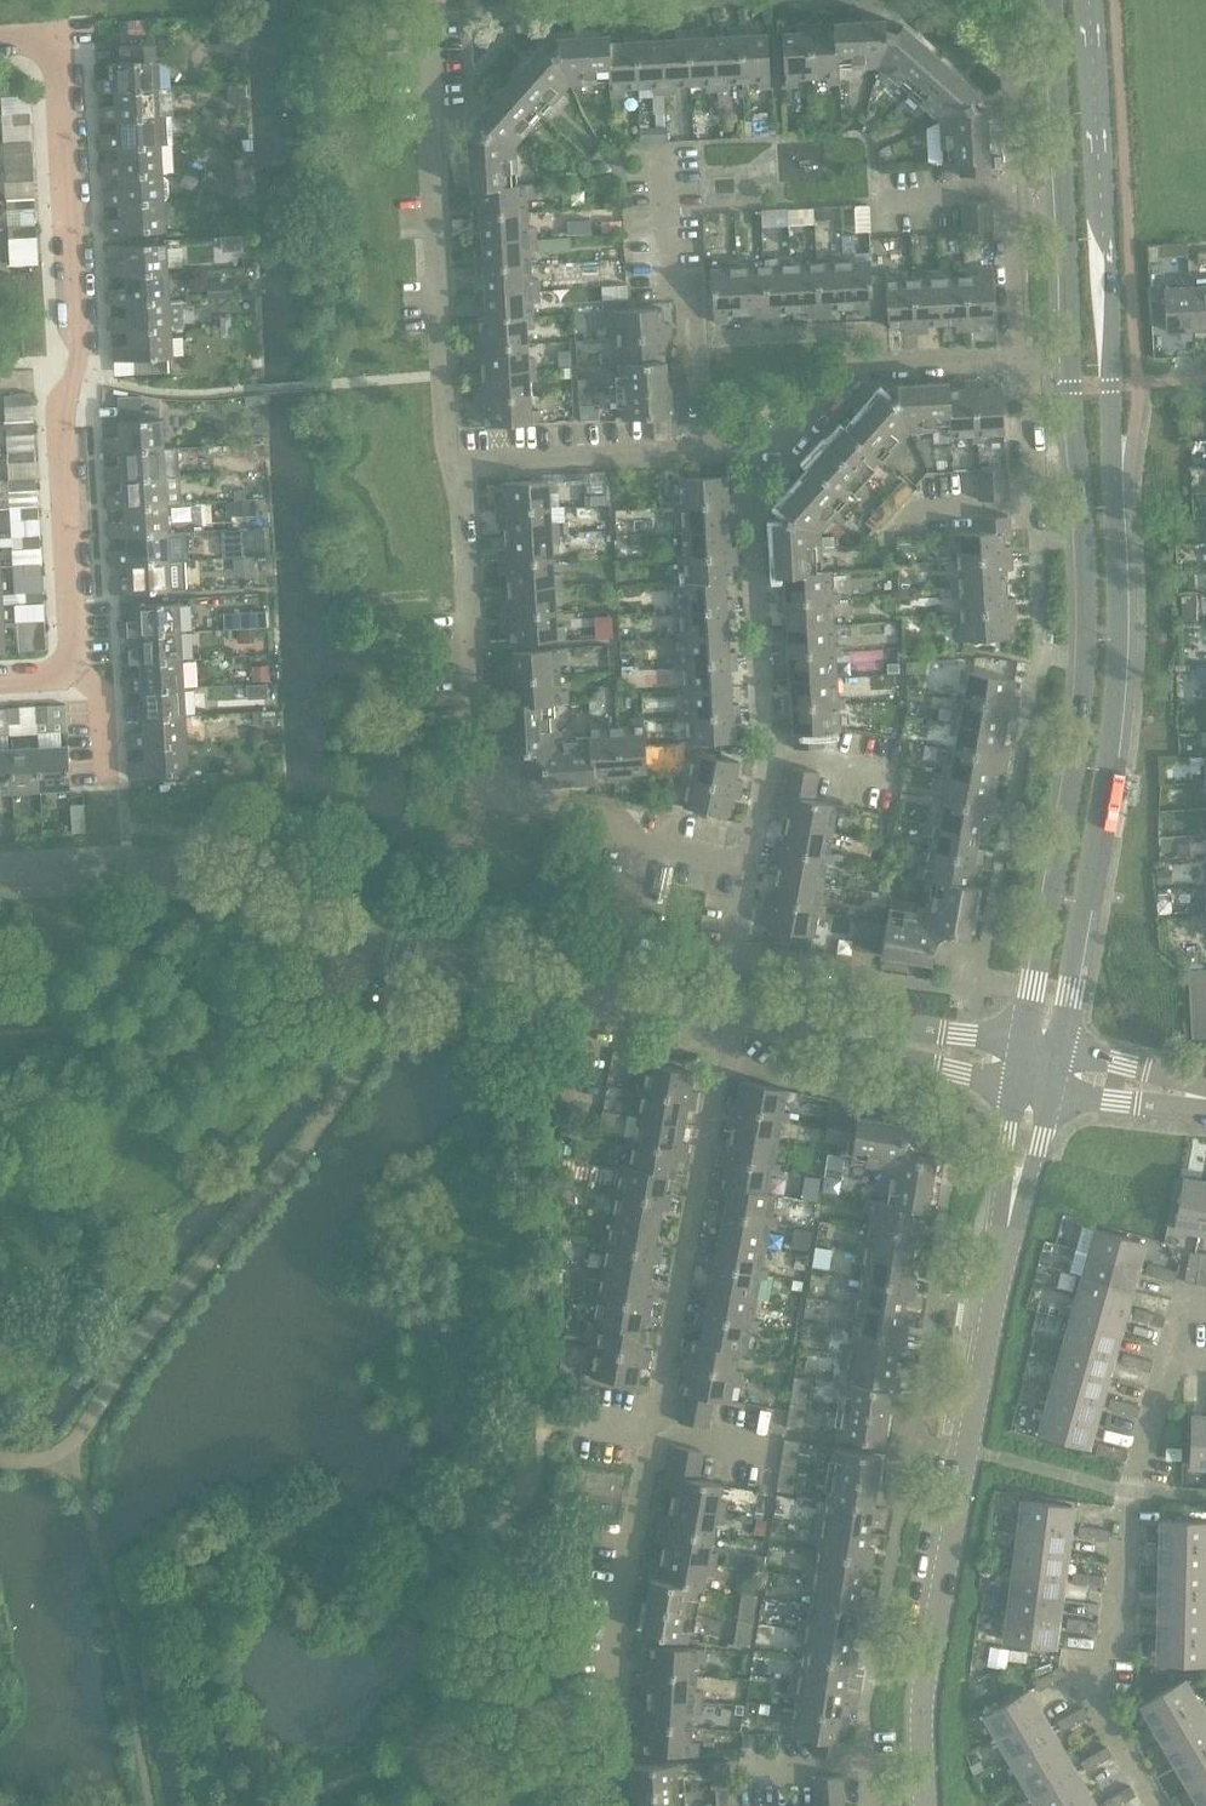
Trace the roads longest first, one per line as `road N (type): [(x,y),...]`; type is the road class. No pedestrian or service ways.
road 1 (tertiary): [(1039,1045),(1068,995),(1116,697),(1118,540),(1089,0)]
road 2 (tertiary): [(926,1805),(920,1708),(1035,1062)]
road 3 (residential): [(0,42),(61,39),(75,375),(65,401),(82,656)]
road 4 (tertiary): [(1073,377),(1086,649),(1037,987),(1039,1045)]
road 5 (unclassified): [(0,871),(136,866),(196,872),(339,935),(612,994)]
road 6 (residential): [(640,842),(619,821),(481,792),(467,466)]
road 7 (residential): [(1148,1805),(1089,1697),(1125,1487),(1165,1358)]
road 8 (residential): [(467,466),(450,432),(424,28)]
road 9 (residential): [(655,1431),(725,1016)]
road 10 (tertiary): [(1050,0),(1073,377)]
road 11 (residential): [(607,1805),(623,1597),(655,1431)]
road 12 (residential): [(703,452),(775,447),(851,370),(1014,360)]
road 13 (unclassified): [(725,1016),(1035,1062)]
road 14 (residential): [(664,157),(672,279),(693,295),(703,452)]
road 15 (residential): [(872,201),(1007,190),(1014,360)]
road 16 (residential): [(1014,360),(1028,386),(1034,505),(911,509)]
road 17 (residential): [(467,466),(703,452)]
road 18 (unclassified): [(1035,1062),(1205,1097)]
road 19 (residential): [(747,1772),(869,1762),(872,1805)]
road 20 (residential): [(748,856),(725,1016)]
road 21 (residential): [(612,994),(640,842)]
road 22 (residential): [(82,656),(104,695),(111,778)]

